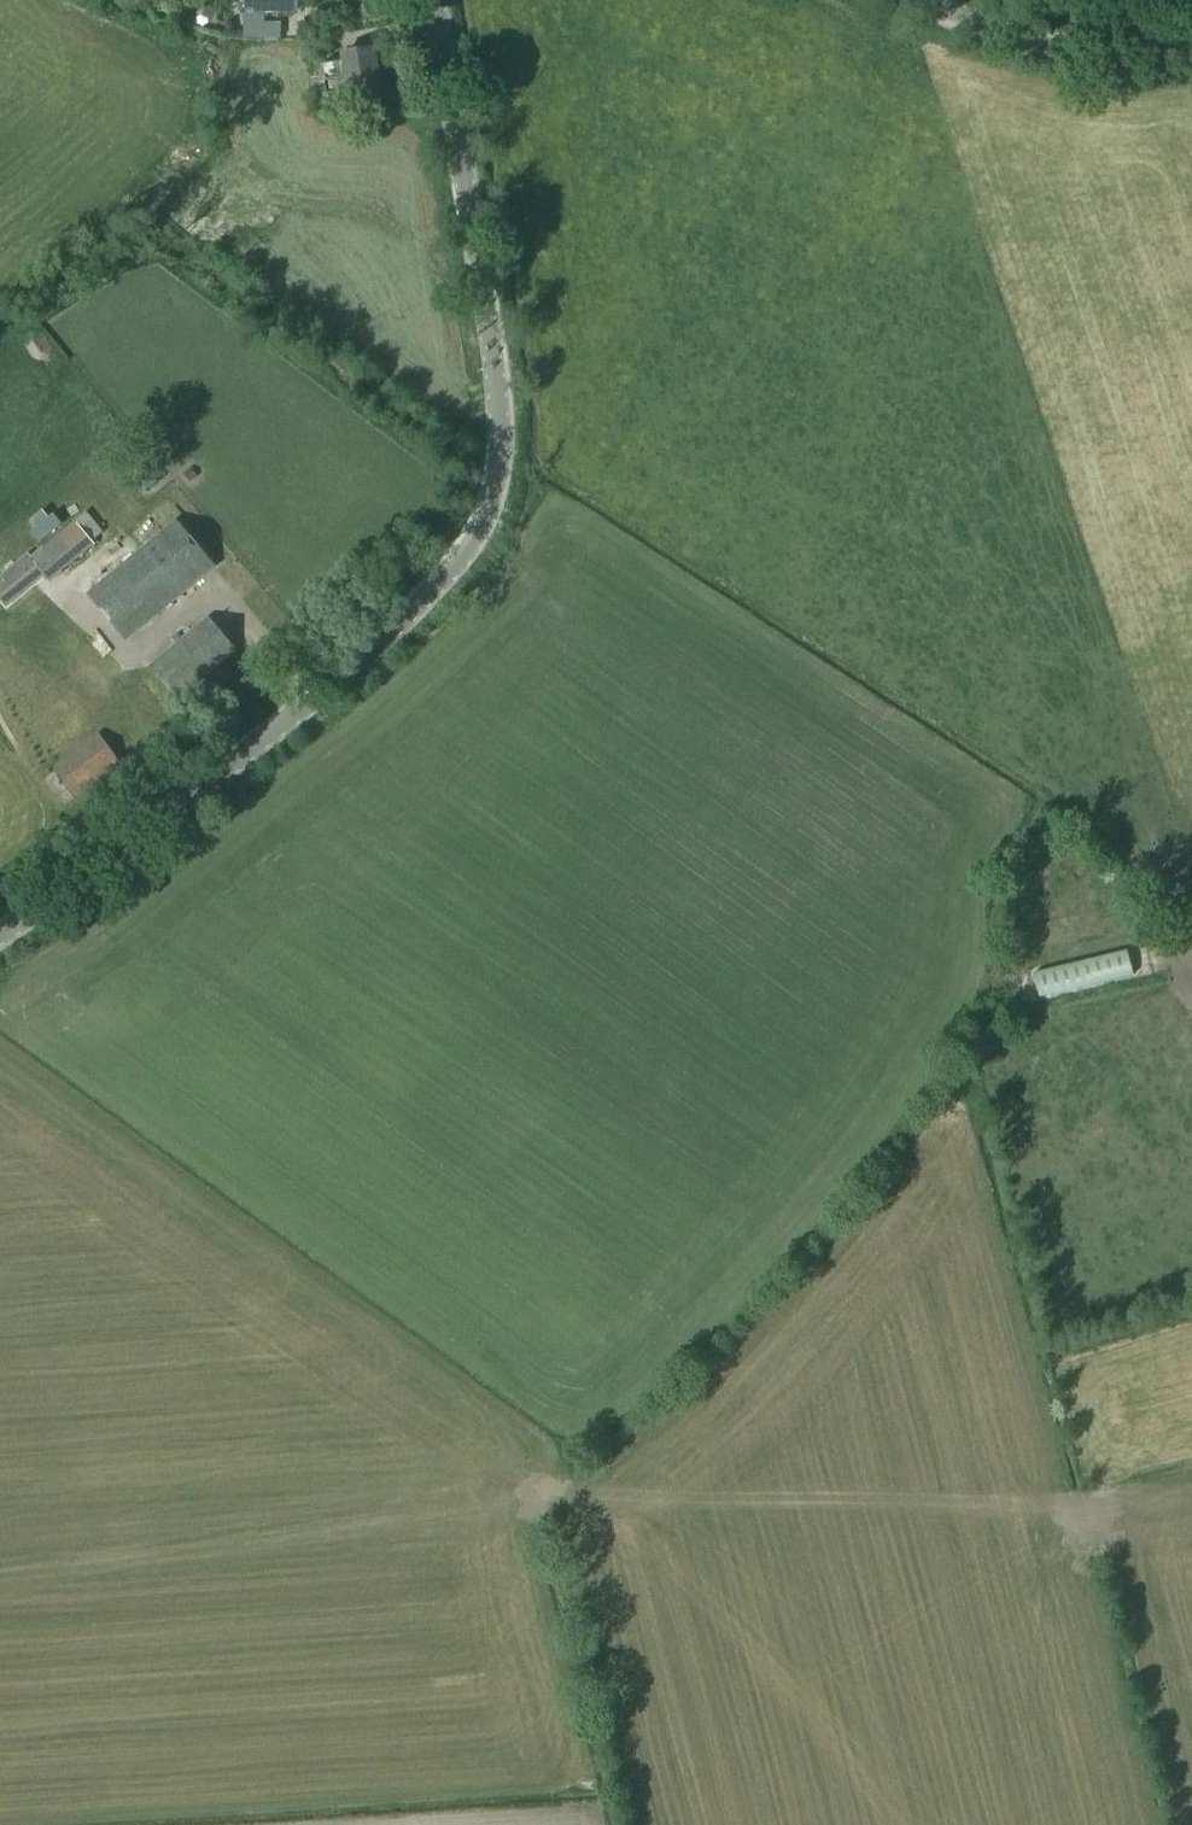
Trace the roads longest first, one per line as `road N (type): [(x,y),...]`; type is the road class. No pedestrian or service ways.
road 1 (unclassified): [(0,931),(84,878),(380,643),(471,554),(496,498),(502,444),(437,0)]
road 2 (unclassified): [(1191,57),(1031,48),(908,0)]

